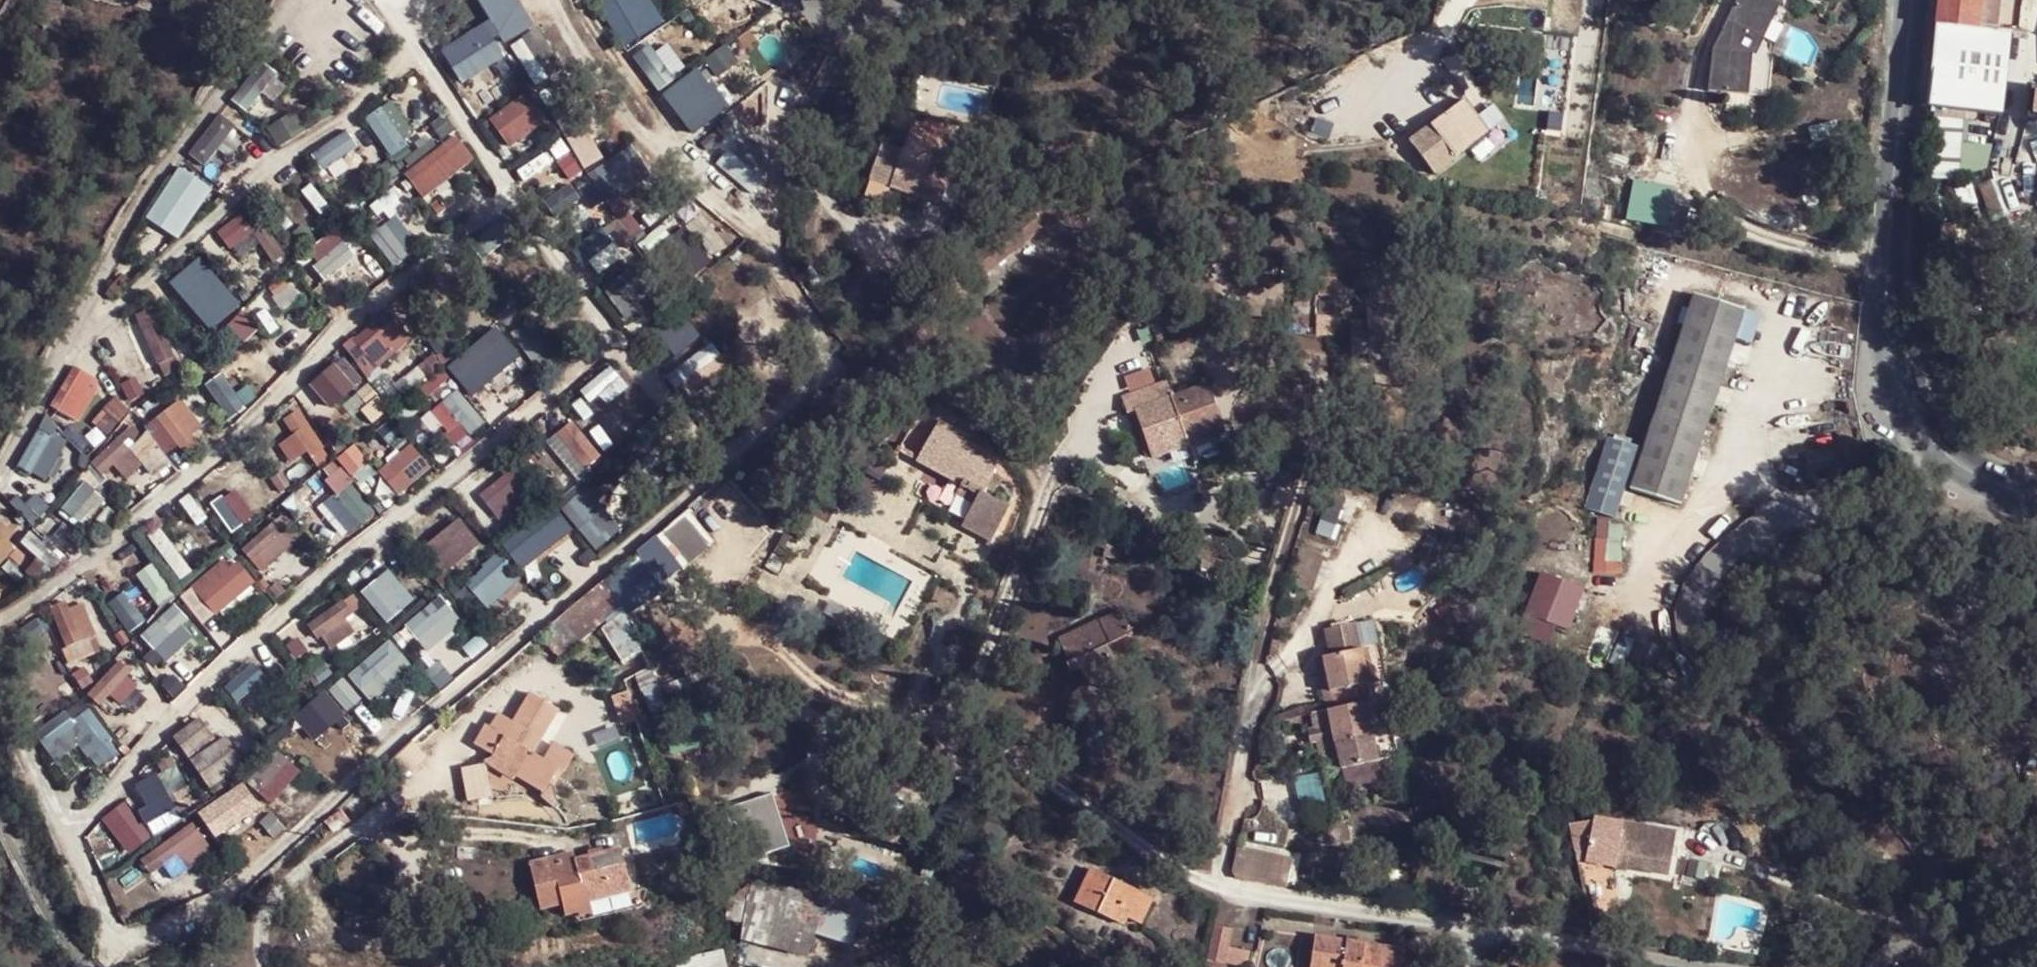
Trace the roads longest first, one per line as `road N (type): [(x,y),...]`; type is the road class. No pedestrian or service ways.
road 1 (track): [(1727,966),(1317,901),(1229,897),(1142,835),(913,705)]
road 2 (unclassified): [(1920,451),(1880,478),(1746,533),(1715,565),(1702,592),(1700,627),(1729,669),(1892,819),(1915,860),(1925,923),(1904,966)]
road 3 (primary): [(1920,451),(1892,393),(1884,344),(1904,0)]
road 4 (unclassified): [(80,966),(0,815)]
road 5 (primary): [(2036,490),(1966,475),(1920,451)]

